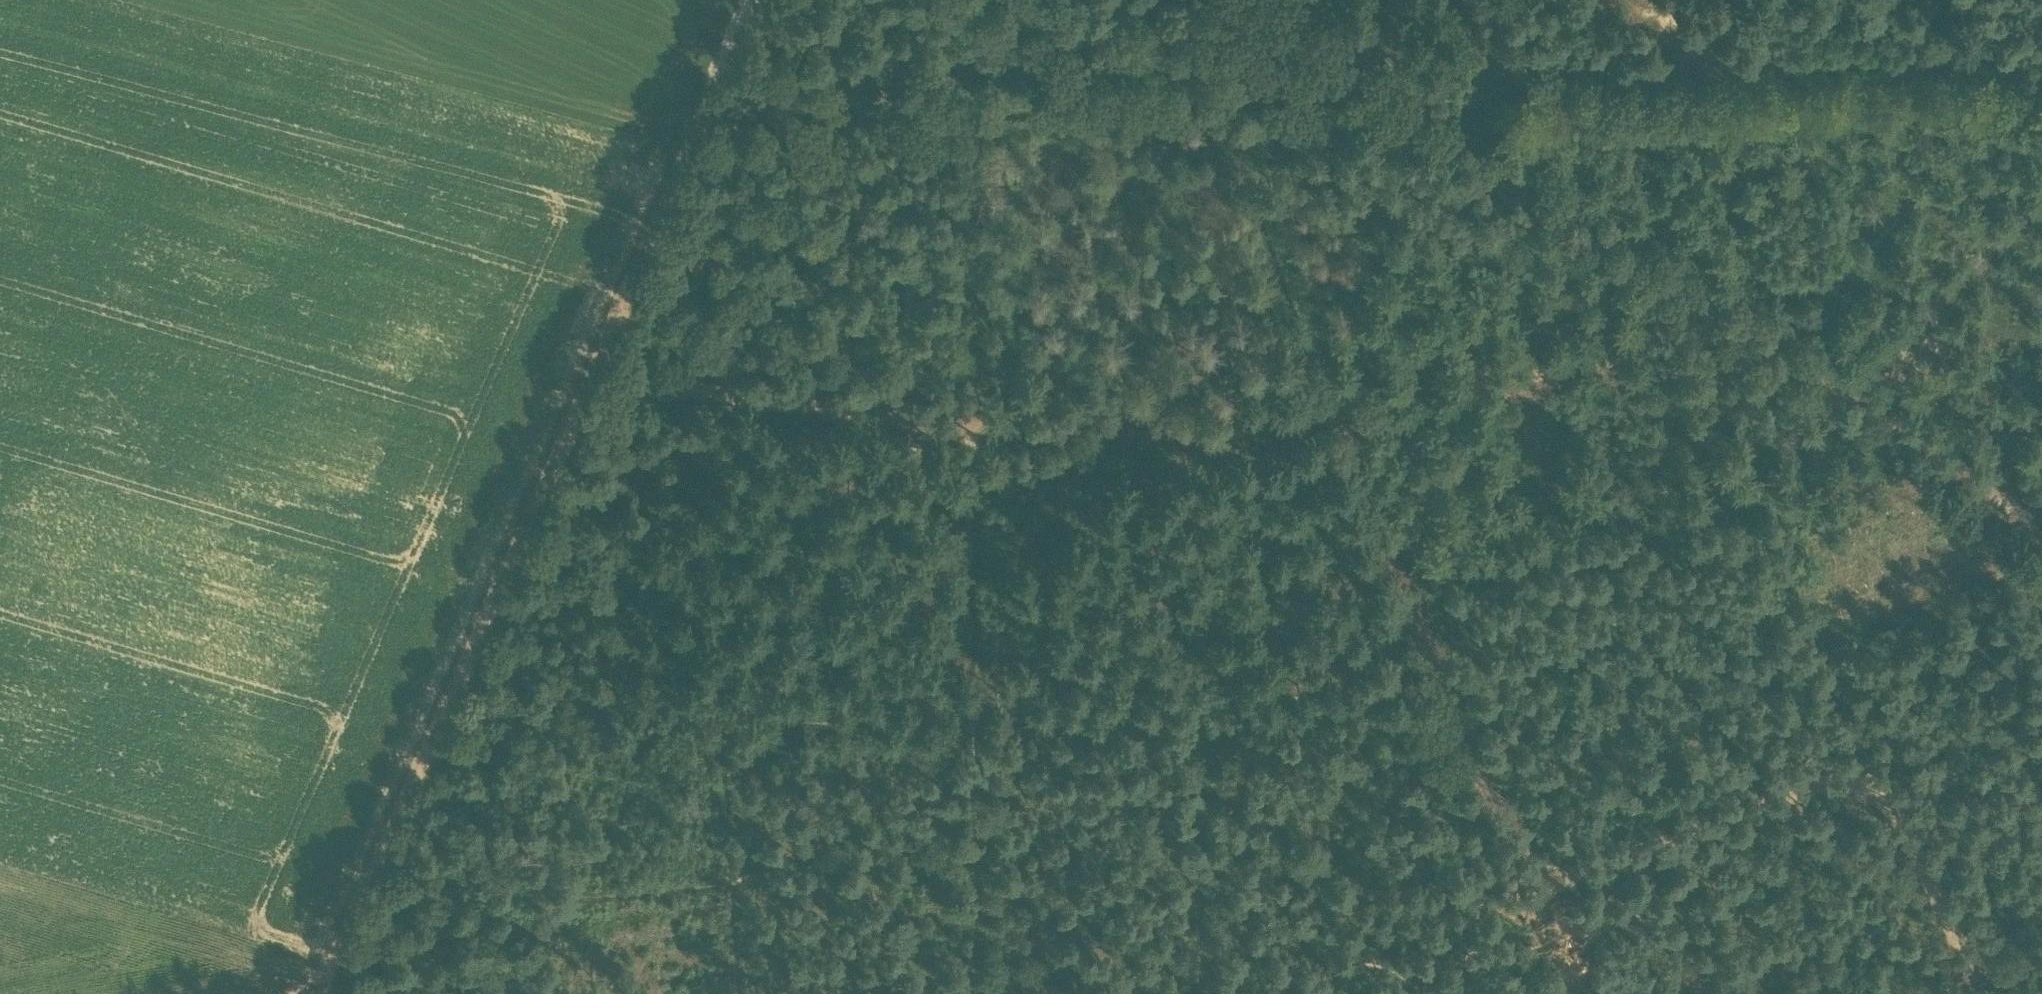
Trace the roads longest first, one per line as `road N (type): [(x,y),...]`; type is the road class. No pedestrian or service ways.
road 1 (track): [(314,993),(753,0)]
road 2 (track): [(1310,0),(2041,527)]
road 3 (track): [(1871,402),(2041,190)]
road 4 (track): [(2041,955),(1926,993)]

